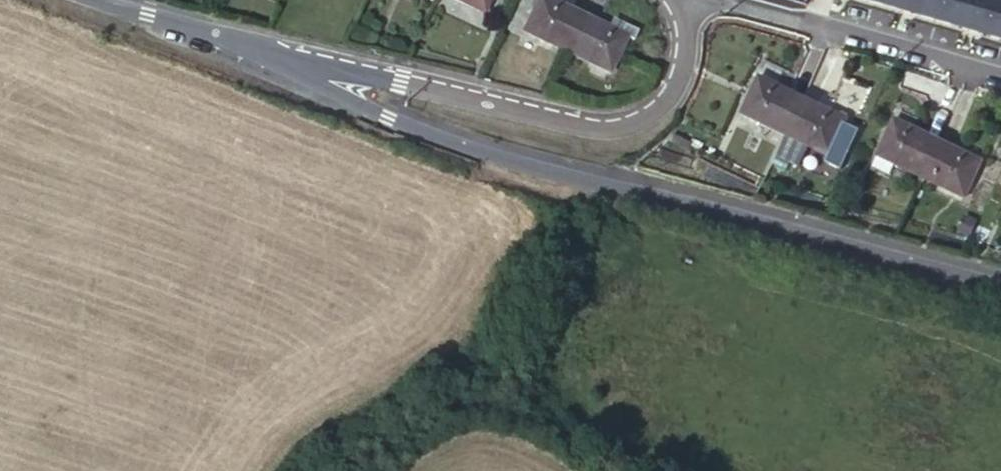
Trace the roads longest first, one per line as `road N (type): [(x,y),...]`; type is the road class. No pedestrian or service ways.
road 1 (residential): [(197,36),(388,113),(1000,281)]
road 2 (residential): [(197,36),(585,120),(632,120),(658,102),(675,74),(680,30),(667,0)]
road 3 (residential): [(713,0),(1000,79)]

